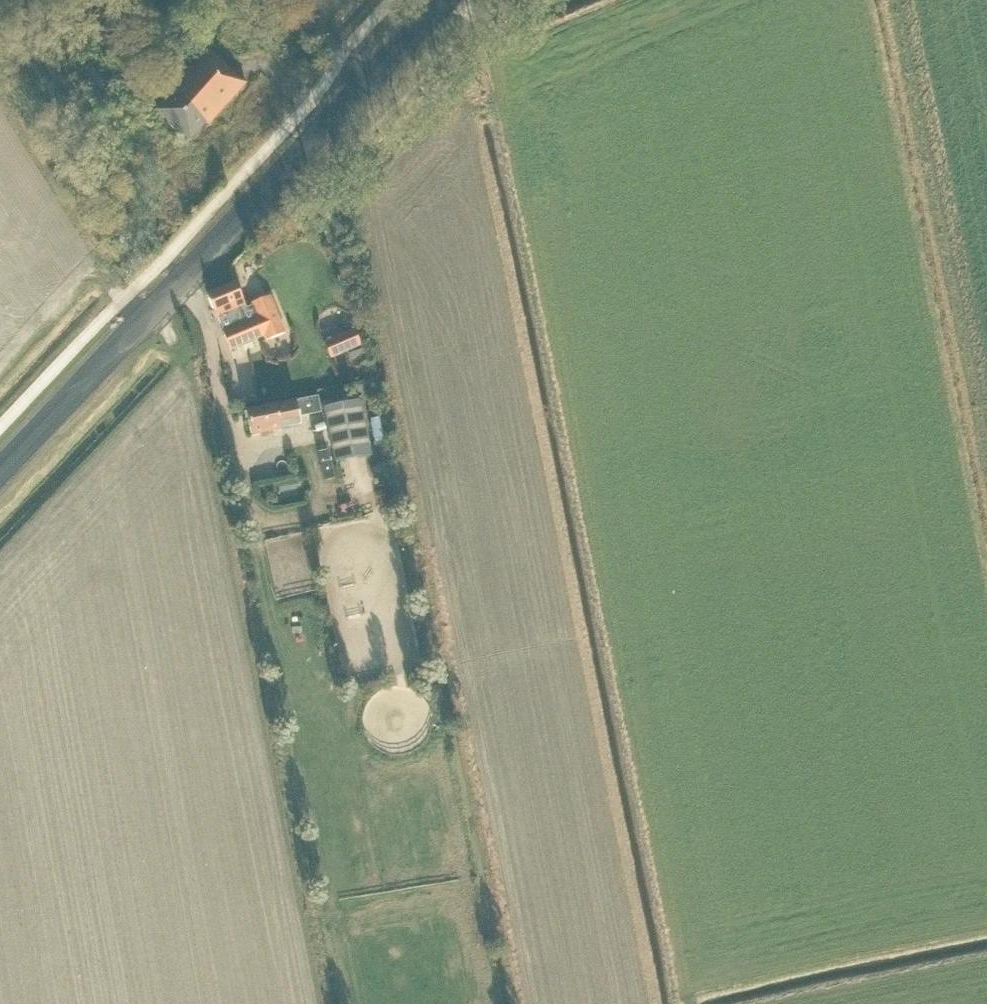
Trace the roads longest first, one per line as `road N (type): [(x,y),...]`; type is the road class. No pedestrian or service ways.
road 1 (primary): [(0,484),(450,0)]

